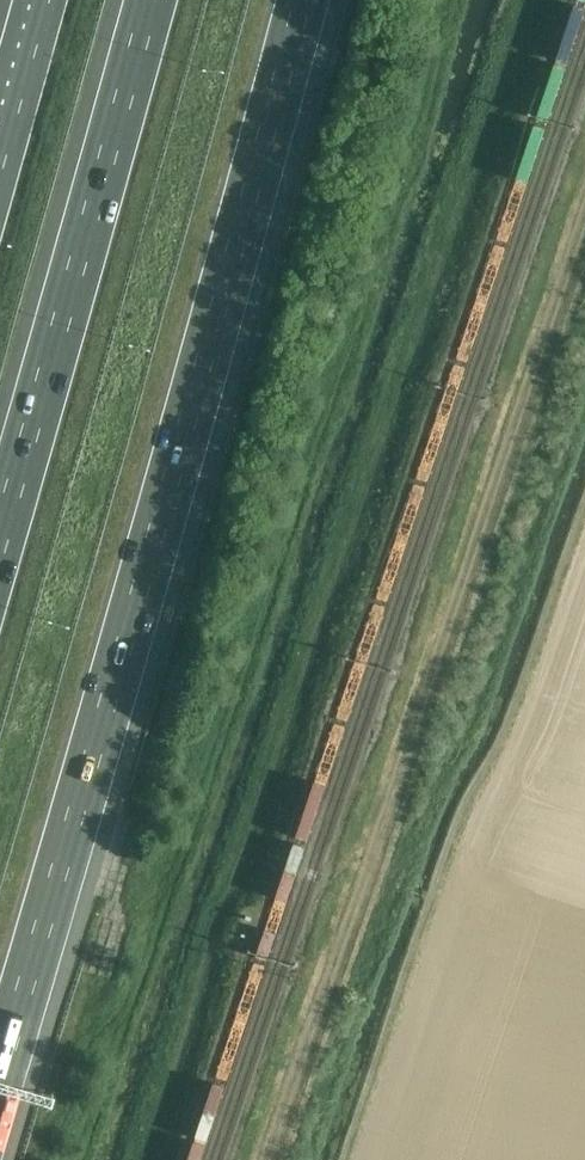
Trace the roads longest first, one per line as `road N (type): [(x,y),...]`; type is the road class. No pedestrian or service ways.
road 1 (motorway): [(0,1068),(300,0)]
road 2 (track): [(266,1159),(584,212)]
road 3 (motorway): [(149,0),(0,528)]
road 4 (motorway): [(39,0),(0,140)]

